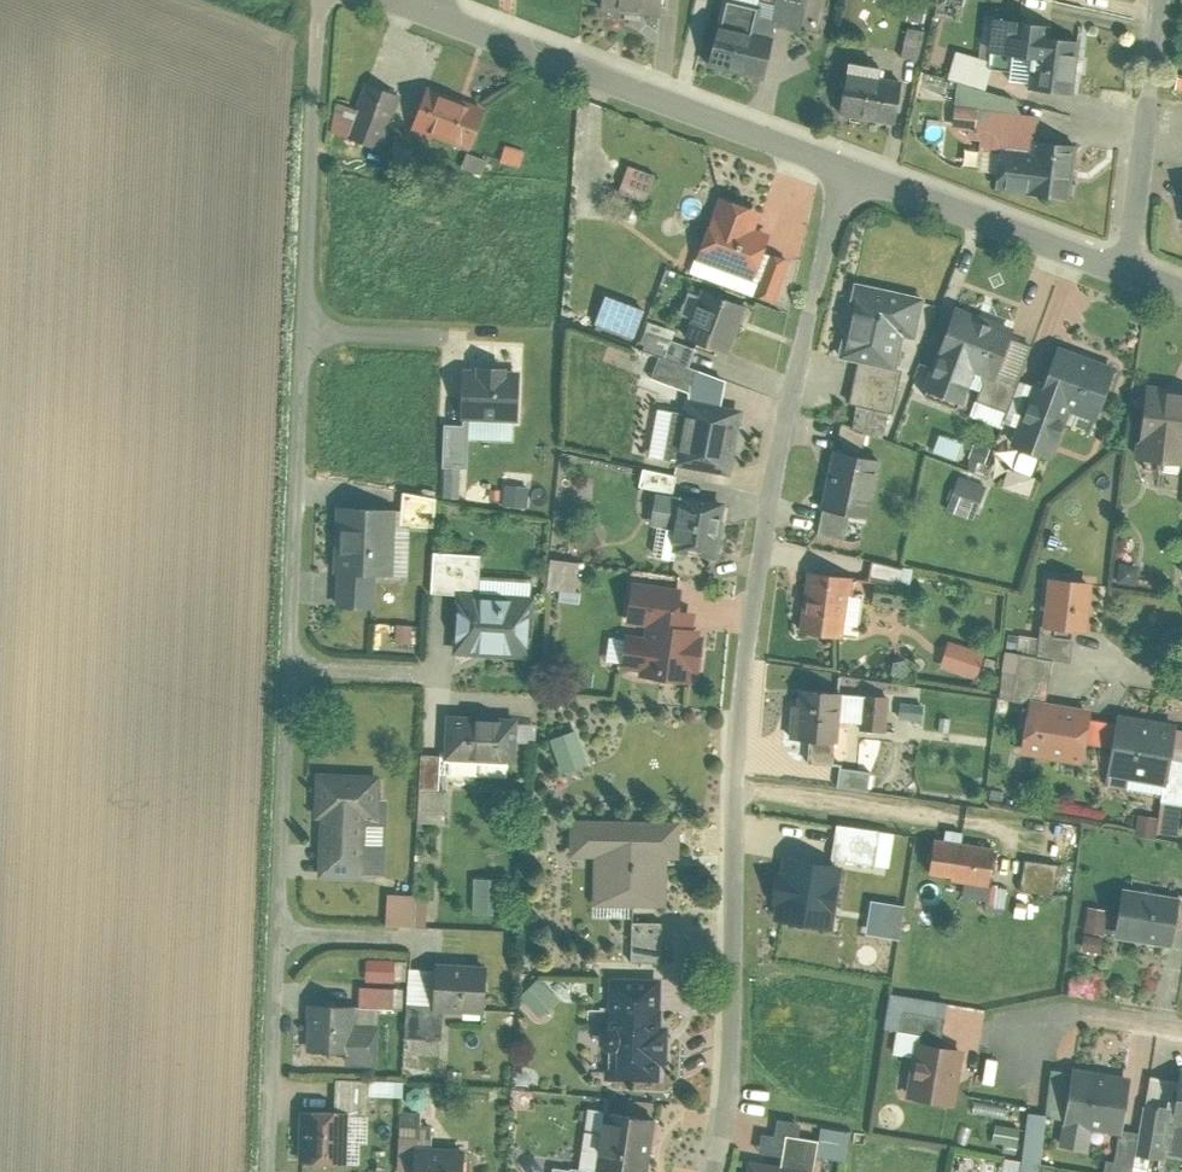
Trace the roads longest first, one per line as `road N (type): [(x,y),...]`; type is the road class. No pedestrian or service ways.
road 1 (residential): [(851,173),(830,226),(737,737),(716,1171)]
road 2 (residential): [(325,0),(269,656)]
road 3 (residential): [(438,17),(851,173)]
road 4 (residential): [(851,173),(1126,272)]
road 5 (residential): [(1159,0),(1126,272)]
road 6 (residential): [(269,656),(259,927)]
road 7 (residential): [(259,927),(262,1171)]
road 8 (residential): [(1031,1003),(1181,1022)]
road 9 (residential): [(405,661),(269,656)]

